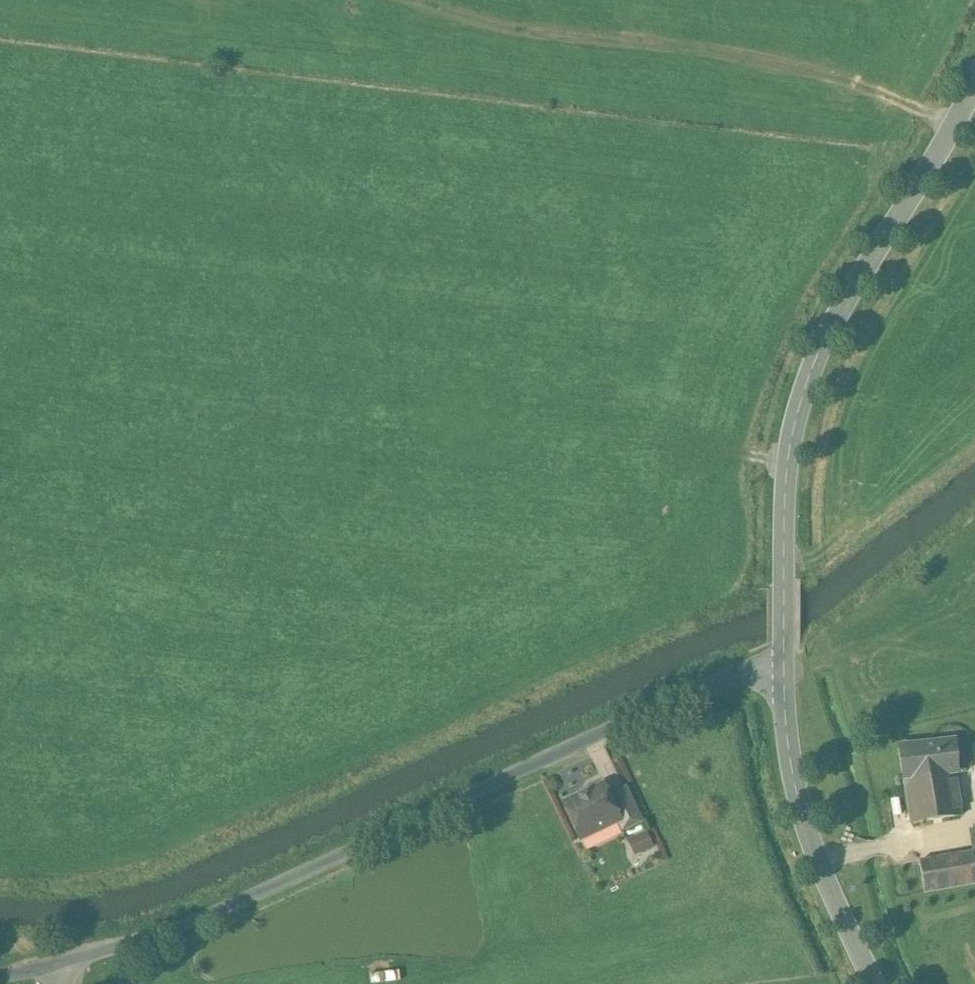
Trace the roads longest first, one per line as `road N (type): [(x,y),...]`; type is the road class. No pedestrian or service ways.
road 1 (unclassified): [(781,669),(726,677),(145,942),(0,973)]
road 2 (tertiary): [(974,83),(834,317),(800,401),(788,470),(781,669)]
road 3 (tertiary): [(781,669),(796,797),(873,983)]

